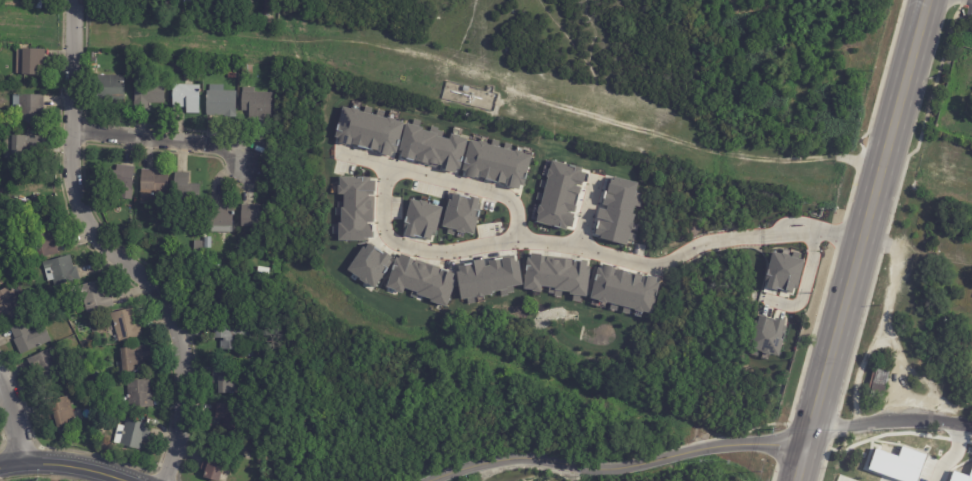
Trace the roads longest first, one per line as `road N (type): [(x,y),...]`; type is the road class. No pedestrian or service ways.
road 1 (residential): [(75,0),(72,186),(88,227),(163,291),(180,330),(181,436),(166,480)]
road 2 (primary): [(932,0),(801,480)]
road 3 (tertiary): [(815,430),(631,469),(516,459),(438,480)]
road 4 (residential): [(866,238),(730,236),(644,265),(522,242)]
road 5 (residential): [(388,164),(381,219),(407,250),(522,242)]
road 6 (residential): [(72,133),(232,148),(253,161)]
road 7 (residential): [(522,242),(508,197),(388,164)]
road 8 (residential): [(971,428),(881,421),(815,430)]
road 9 (tertiary): [(122,480),(94,472),(0,470)]

